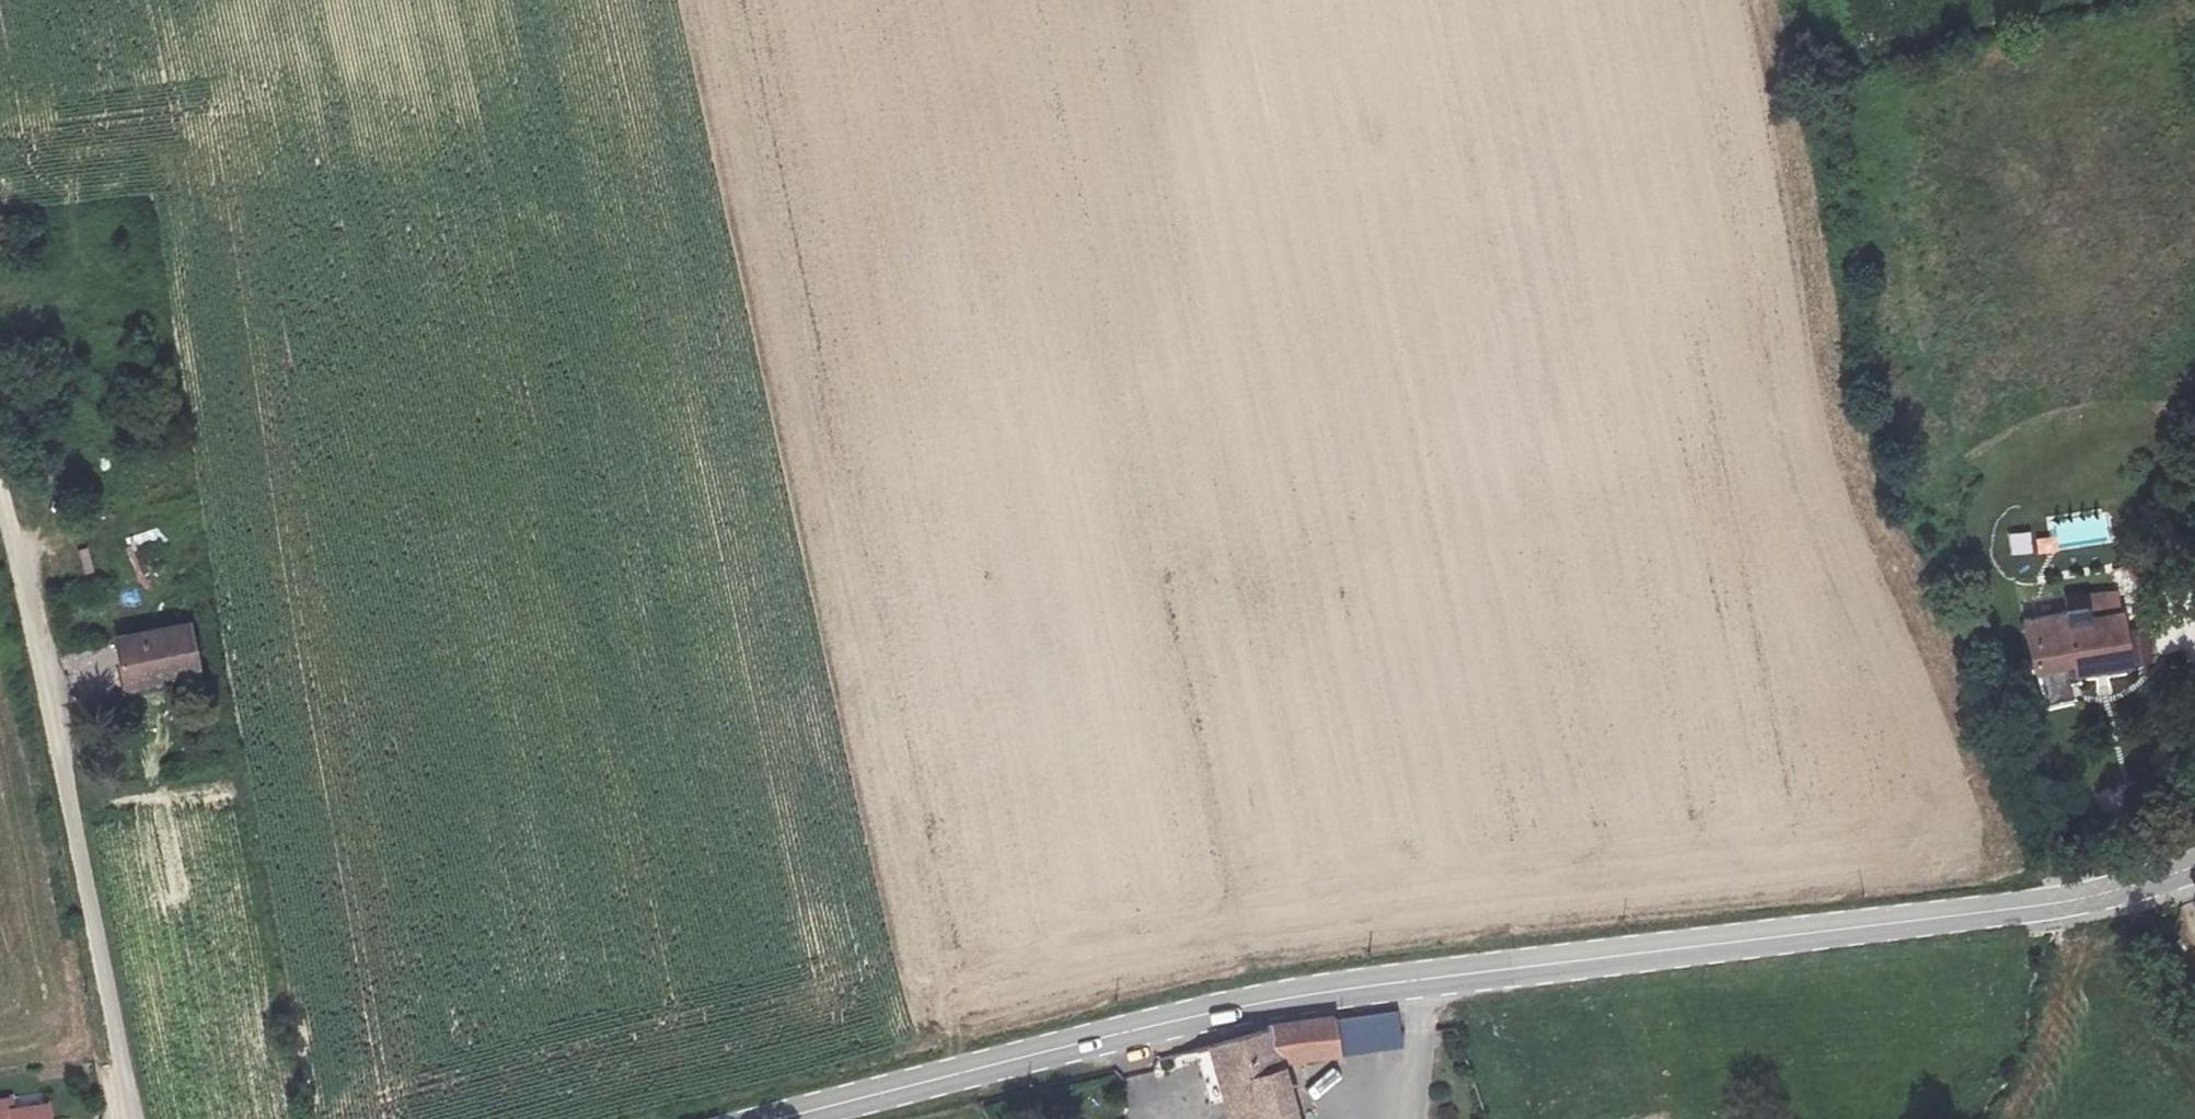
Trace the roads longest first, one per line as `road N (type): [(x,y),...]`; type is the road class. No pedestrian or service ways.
road 1 (secondary): [(2194,865),(2031,903),(1253,1006),(776,1118)]
road 2 (unclassified): [(139,1118),(0,452)]

